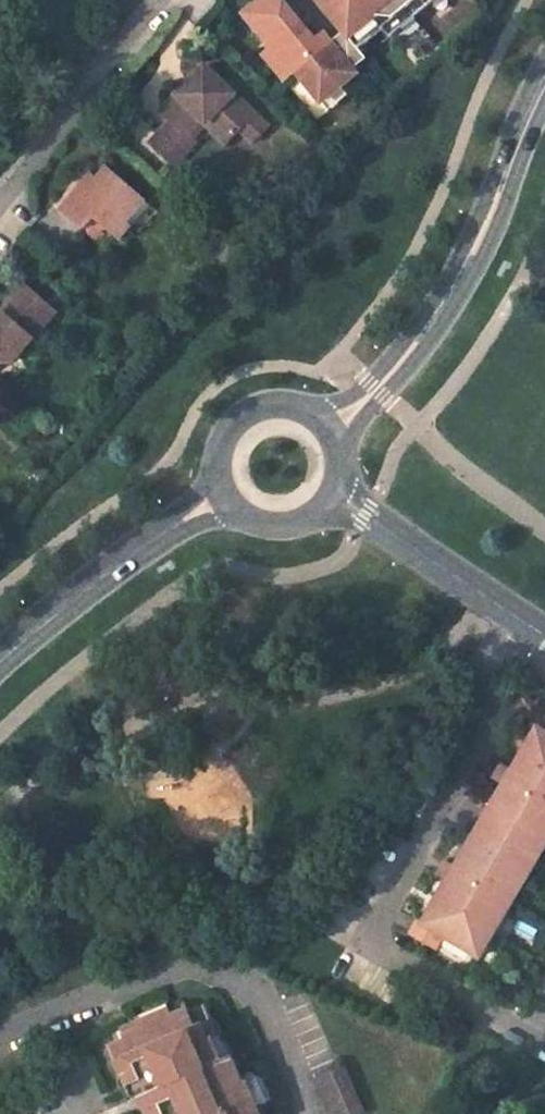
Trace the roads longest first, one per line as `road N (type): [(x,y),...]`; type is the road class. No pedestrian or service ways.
road 1 (residential): [(518,618),(483,662),(478,747),(374,934),(378,944),(544,1044)]
road 2 (residential): [(0,1034),(181,958),(206,960),(257,987),(308,1113)]
road 3 (tertiary): [(333,424),(377,390),(440,313),(478,247),(544,81)]
road 4 (tertiary): [(0,663),(223,493)]
road 5 (residential): [(171,0),(0,199)]
road 6 (tertiary): [(343,489),(366,515),(518,618)]
road 7 (tertiary): [(333,424),(298,402),(277,400),(239,416),(218,452),(223,493)]
road 8 (tertiary): [(223,493),(253,523),(295,529),(332,508),(343,489)]

